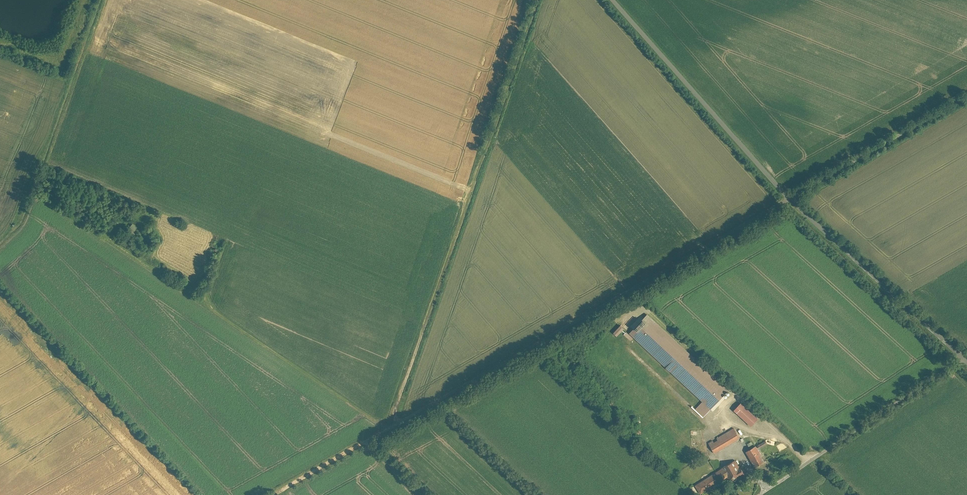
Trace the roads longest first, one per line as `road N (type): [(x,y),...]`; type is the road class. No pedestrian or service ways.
road 1 (track): [(613,0),(789,199),(281,494)]
road 2 (track): [(539,0),(396,409),(400,426)]
road 3 (unclassified): [(966,362),(789,199),(966,99)]

